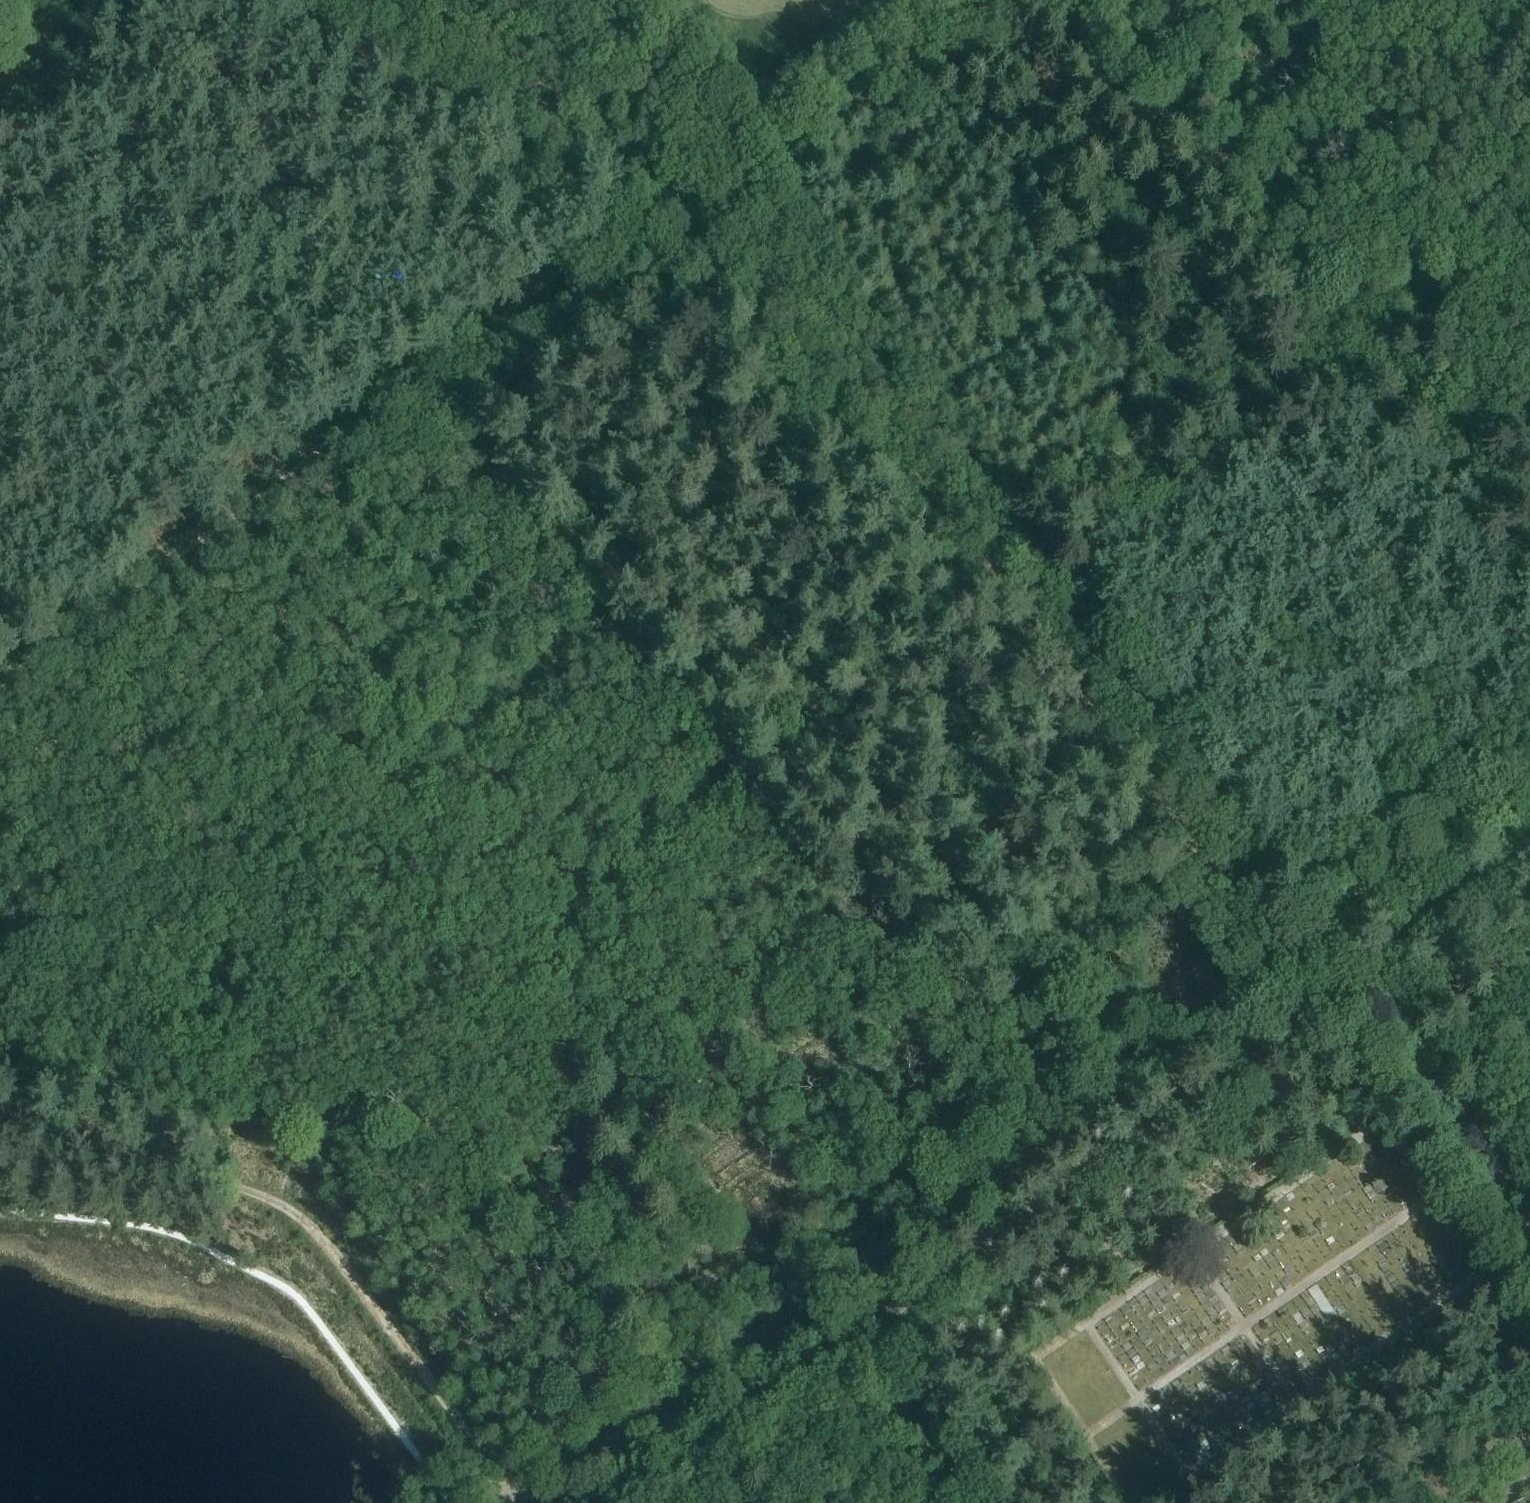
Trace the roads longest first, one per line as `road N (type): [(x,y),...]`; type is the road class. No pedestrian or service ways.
road 1 (tertiary): [(537,1502),(1529,777)]
road 2 (track): [(0,1122),(175,1165),(299,1219),(520,1502)]

